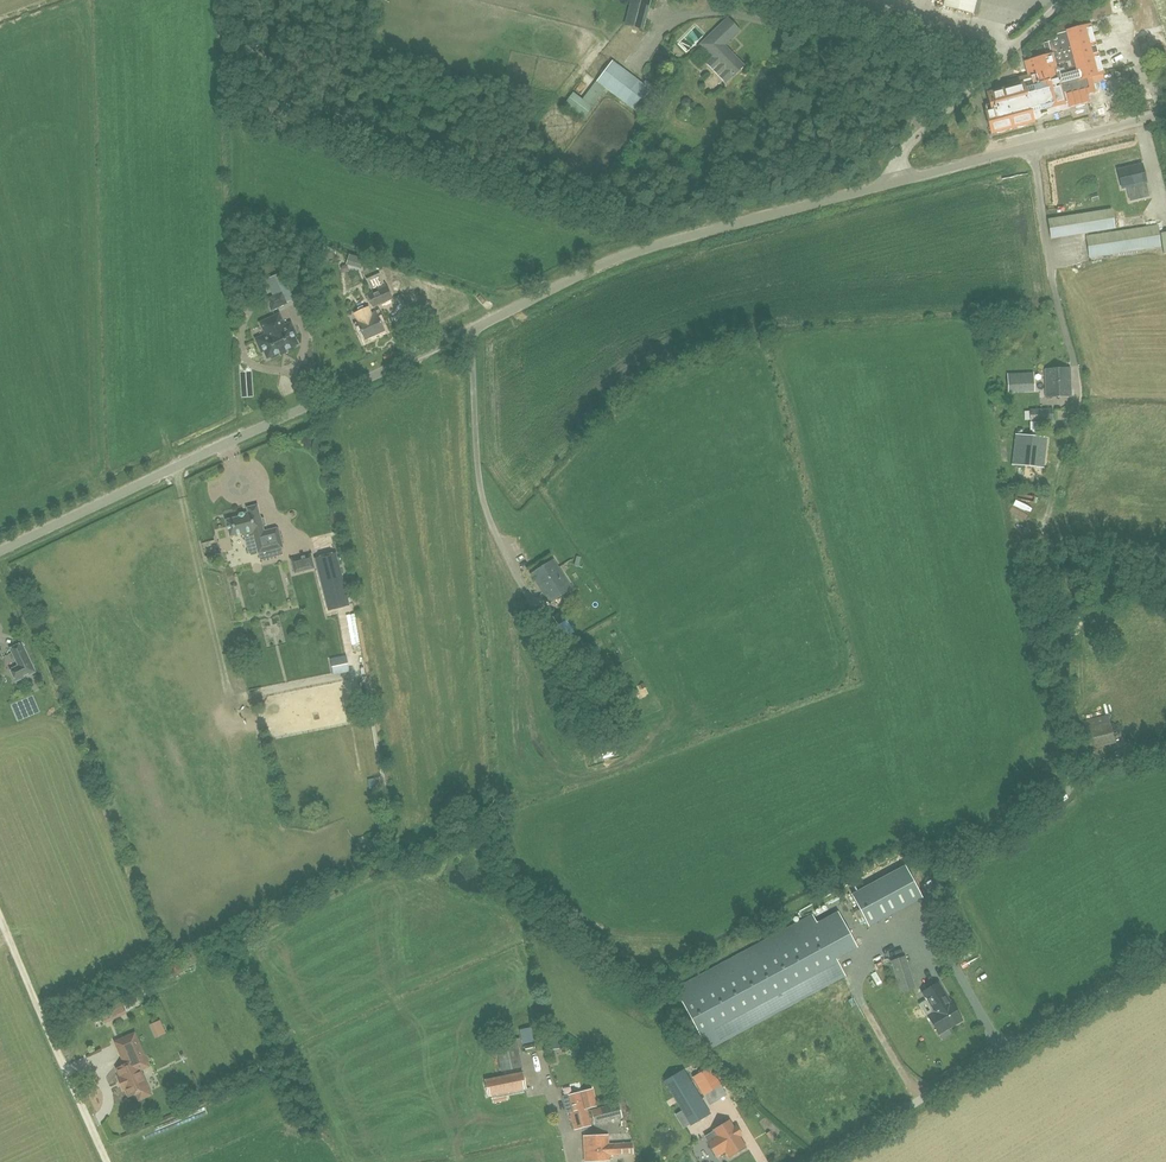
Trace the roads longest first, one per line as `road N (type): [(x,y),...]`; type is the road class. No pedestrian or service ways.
road 1 (unclassified): [(0,553),(639,250),(899,182)]
road 2 (unclassified): [(817,1161),(1165,954)]
road 3 (unclassified): [(899,182),(1165,111)]
road 4 (track): [(0,917),(106,1161)]
road 5 (unclassified): [(899,182),(910,144),(1067,0)]

